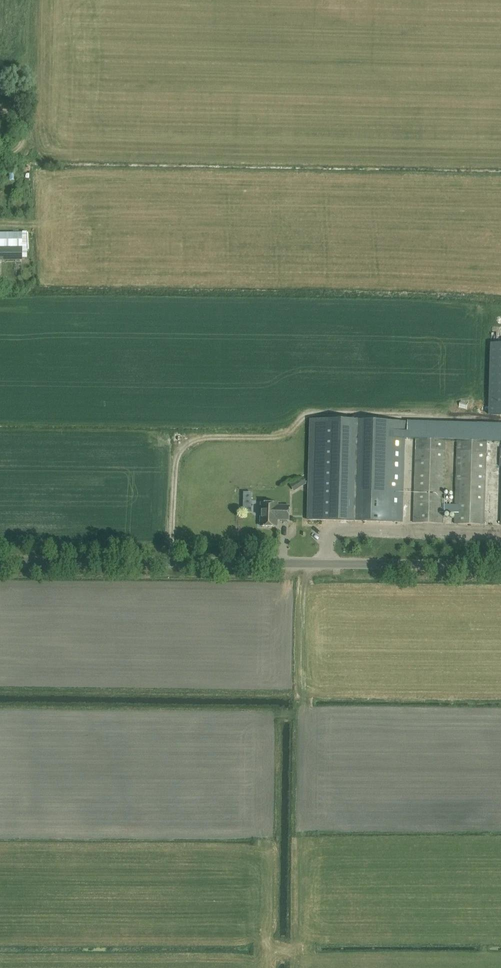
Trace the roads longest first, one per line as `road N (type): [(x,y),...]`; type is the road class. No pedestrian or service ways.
road 1 (unclassified): [(500,564),(0,560)]

